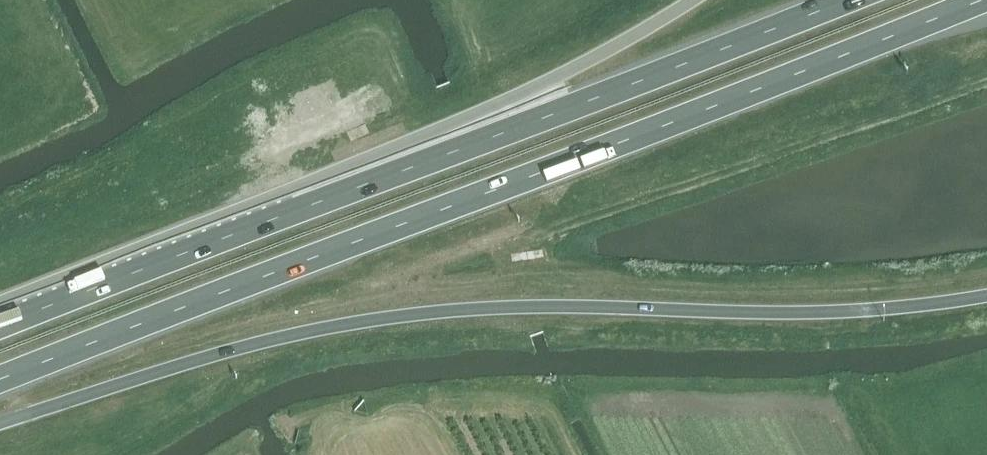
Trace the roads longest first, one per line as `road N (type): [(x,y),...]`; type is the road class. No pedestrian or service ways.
road 1 (trunk): [(0,379),(979,0)]
road 2 (trunk): [(0,424),(194,360),(378,317),(473,307),(876,310),(986,295)]
road 3 (trunk): [(845,0),(299,209)]
road 4 (trunk): [(694,0),(561,76),(392,149),(299,209)]
road 5 (trunk): [(299,209),(0,325)]

